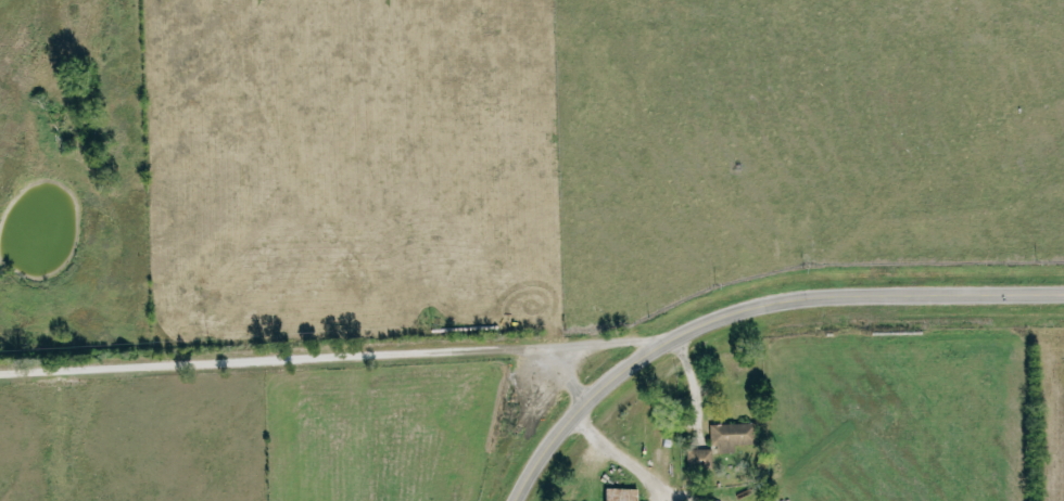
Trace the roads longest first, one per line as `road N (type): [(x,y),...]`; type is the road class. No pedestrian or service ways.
road 1 (tertiary): [(516,500),(534,466),(600,389),(695,327),(815,297),(1063,295)]

